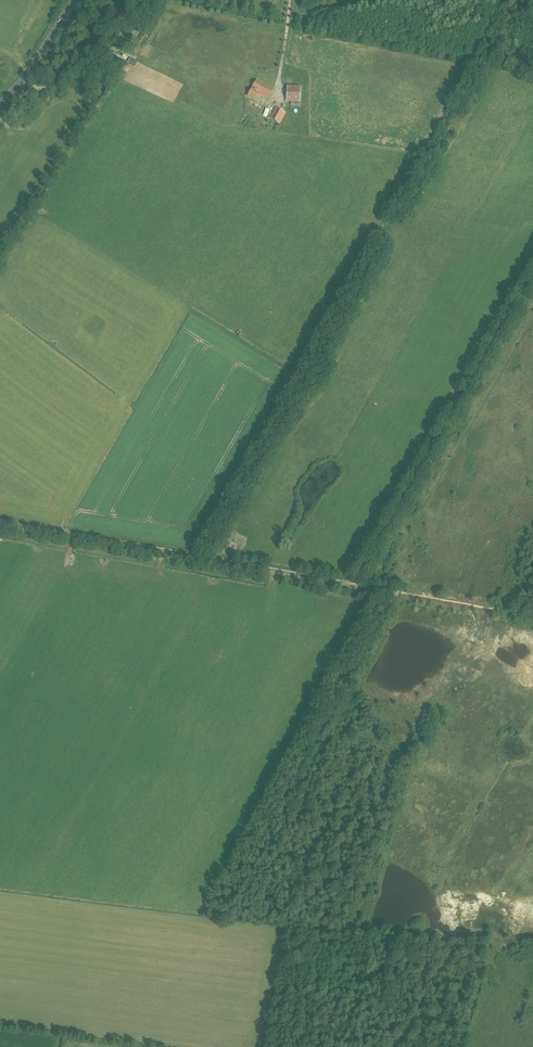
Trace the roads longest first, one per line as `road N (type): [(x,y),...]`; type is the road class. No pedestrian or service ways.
road 1 (tertiary): [(0,102),(75,0)]
road 2 (unclassified): [(123,543),(0,521)]

